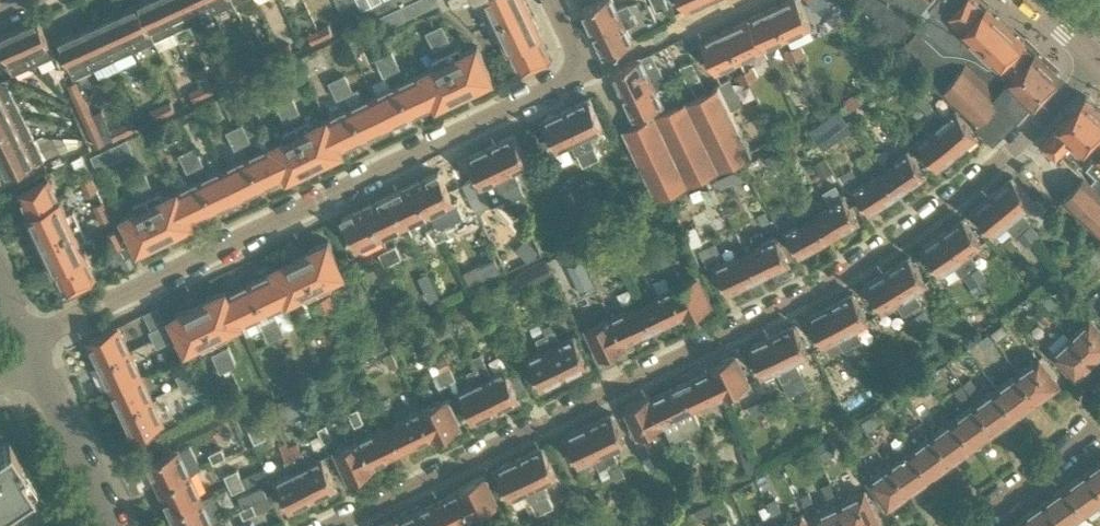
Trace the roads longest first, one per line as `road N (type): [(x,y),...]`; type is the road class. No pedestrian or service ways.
road 1 (residential): [(334,525),(804,296),(896,242),(967,189),(1095,59)]
road 2 (residential): [(29,350),(51,329),(572,80),(575,52),(551,0)]
road 3 (residential): [(115,525),(29,350)]
road 4 (residential): [(966,525),(1099,421)]

